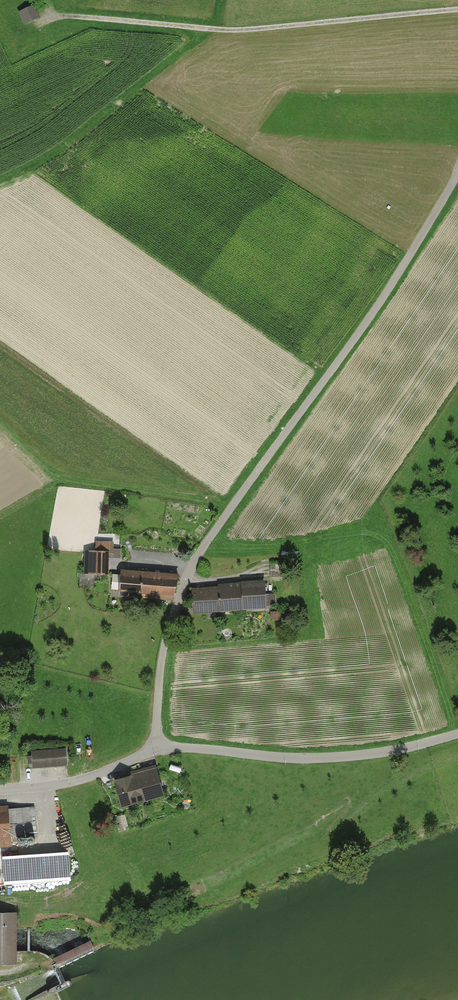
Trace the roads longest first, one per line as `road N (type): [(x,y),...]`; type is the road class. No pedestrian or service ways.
road 1 (unclassified): [(457,178),(194,565),(166,634),(156,748)]
road 2 (track): [(42,16),(226,30),(457,10)]
road 3 (unclassified): [(156,748),(334,758),(457,734)]
road 4 (unclassified): [(0,791),(73,782),(156,748)]

